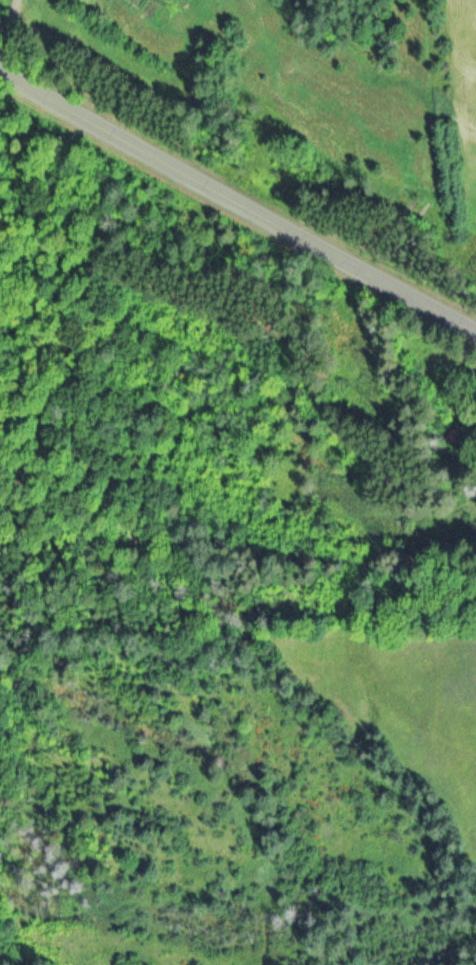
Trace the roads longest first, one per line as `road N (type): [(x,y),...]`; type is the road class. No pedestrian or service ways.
road 1 (tertiary): [(475,324),(0,61)]

